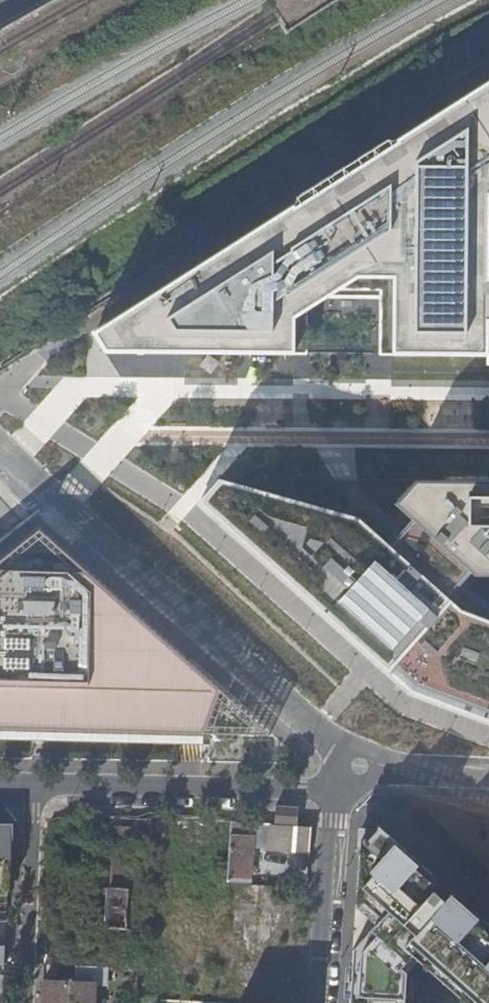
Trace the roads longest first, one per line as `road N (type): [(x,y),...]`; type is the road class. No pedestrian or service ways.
road 1 (residential): [(358,775),(42,484)]
road 2 (residential): [(34,788),(300,792),(358,775)]
road 3 (unclassified): [(358,775),(332,822),(318,1002)]
road 4 (residential): [(34,788),(24,1002)]
road 5 (unclassified): [(358,775),(488,777)]

